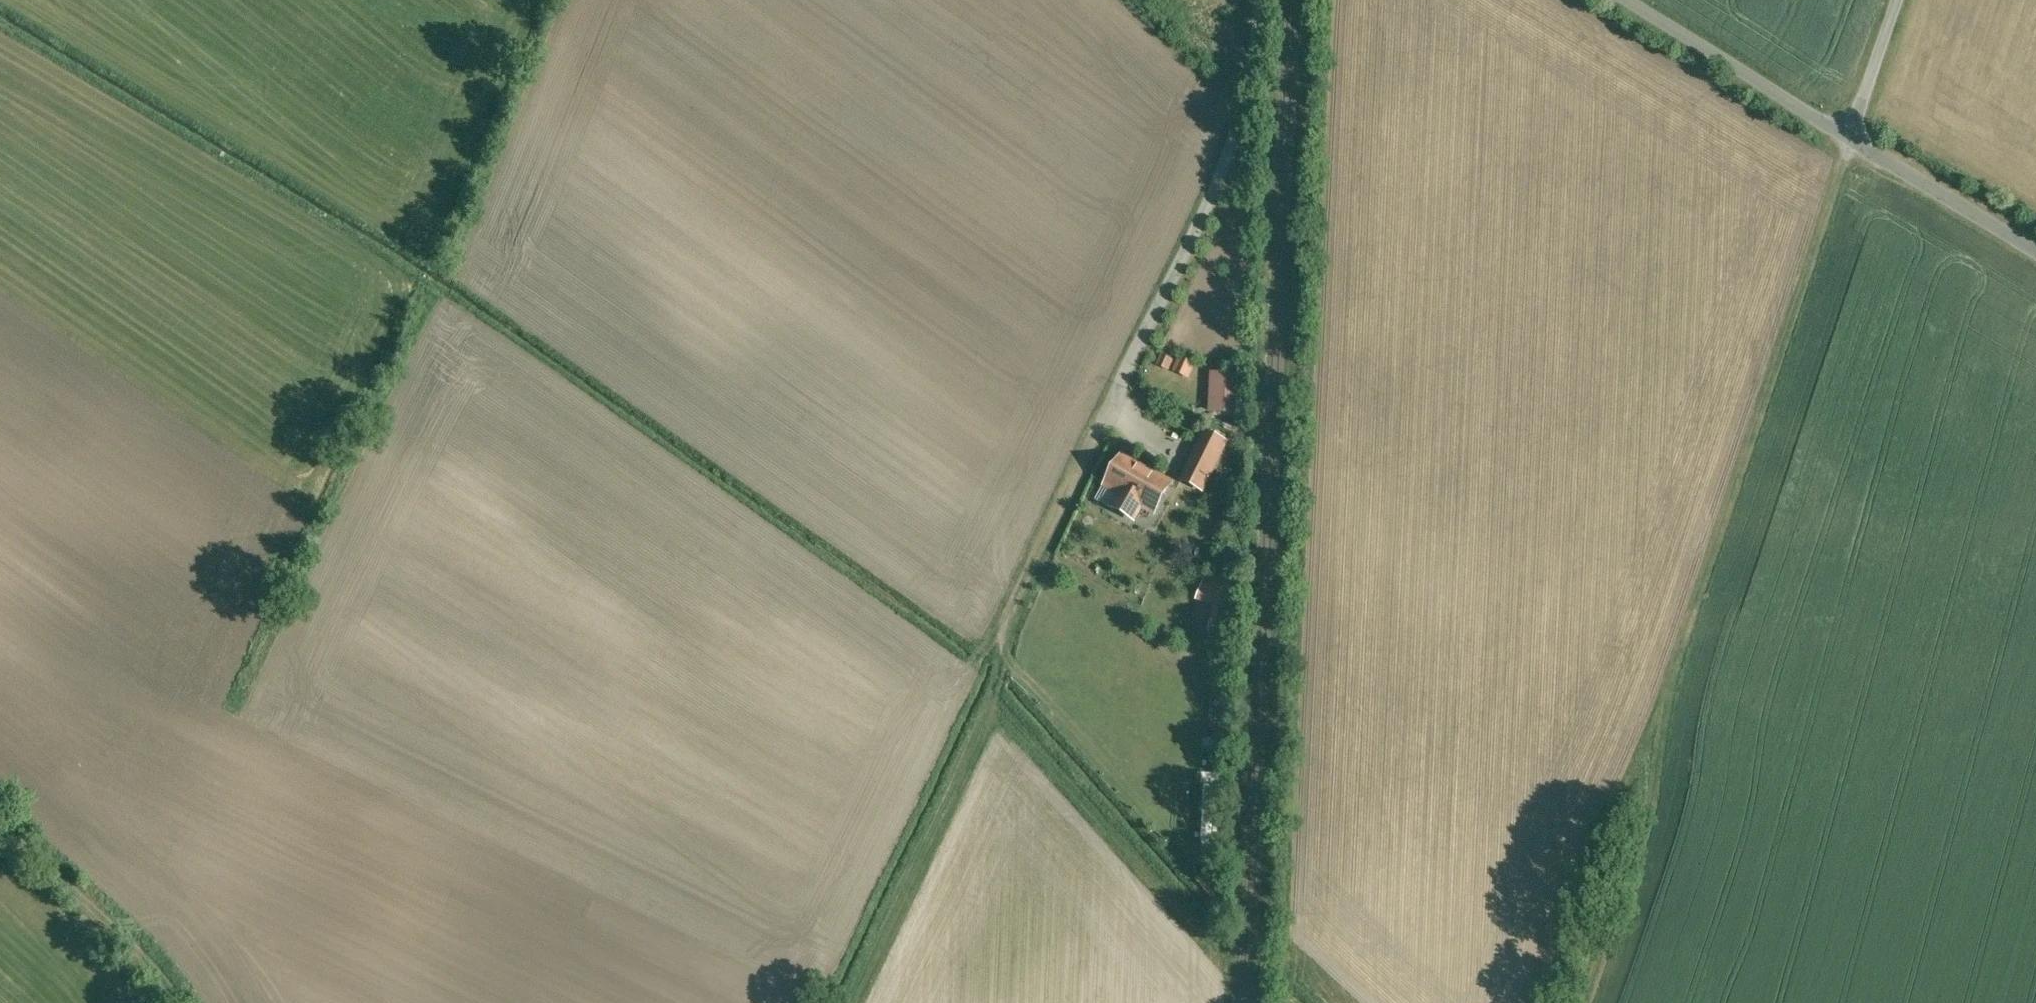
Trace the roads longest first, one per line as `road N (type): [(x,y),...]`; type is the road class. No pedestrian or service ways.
road 1 (track): [(178,1002),(80,879),(0,812)]
road 2 (unclassified): [(1851,121),(1638,0)]
road 3 (unclassified): [(2035,230),(1851,121)]
road 4 (unclassified): [(1892,0),(1851,121)]

